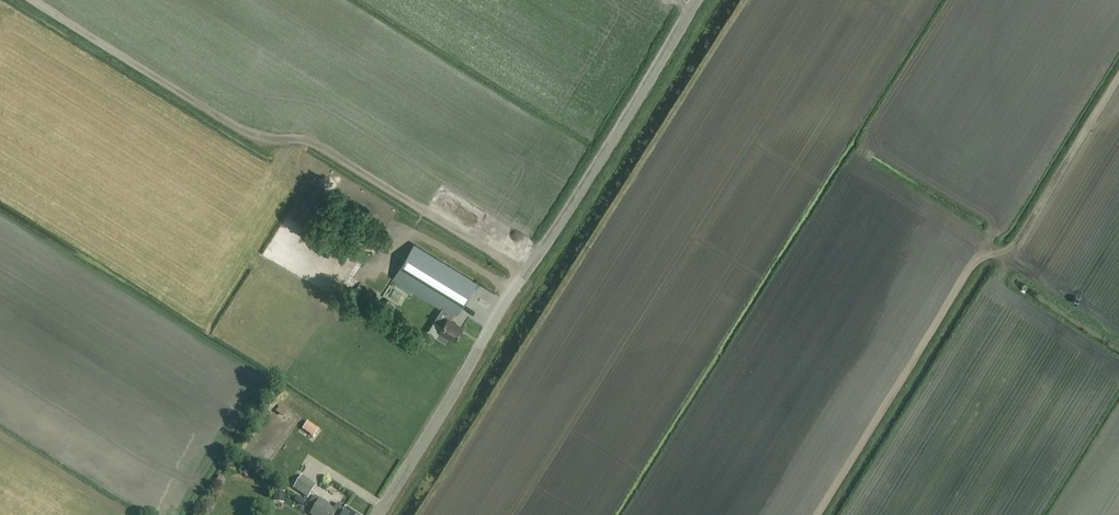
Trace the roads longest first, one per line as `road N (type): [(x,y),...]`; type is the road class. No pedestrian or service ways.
road 1 (unclassified): [(377,514),(698,0)]
road 2 (track): [(1118,81),(1013,247),(975,264),(817,514)]

